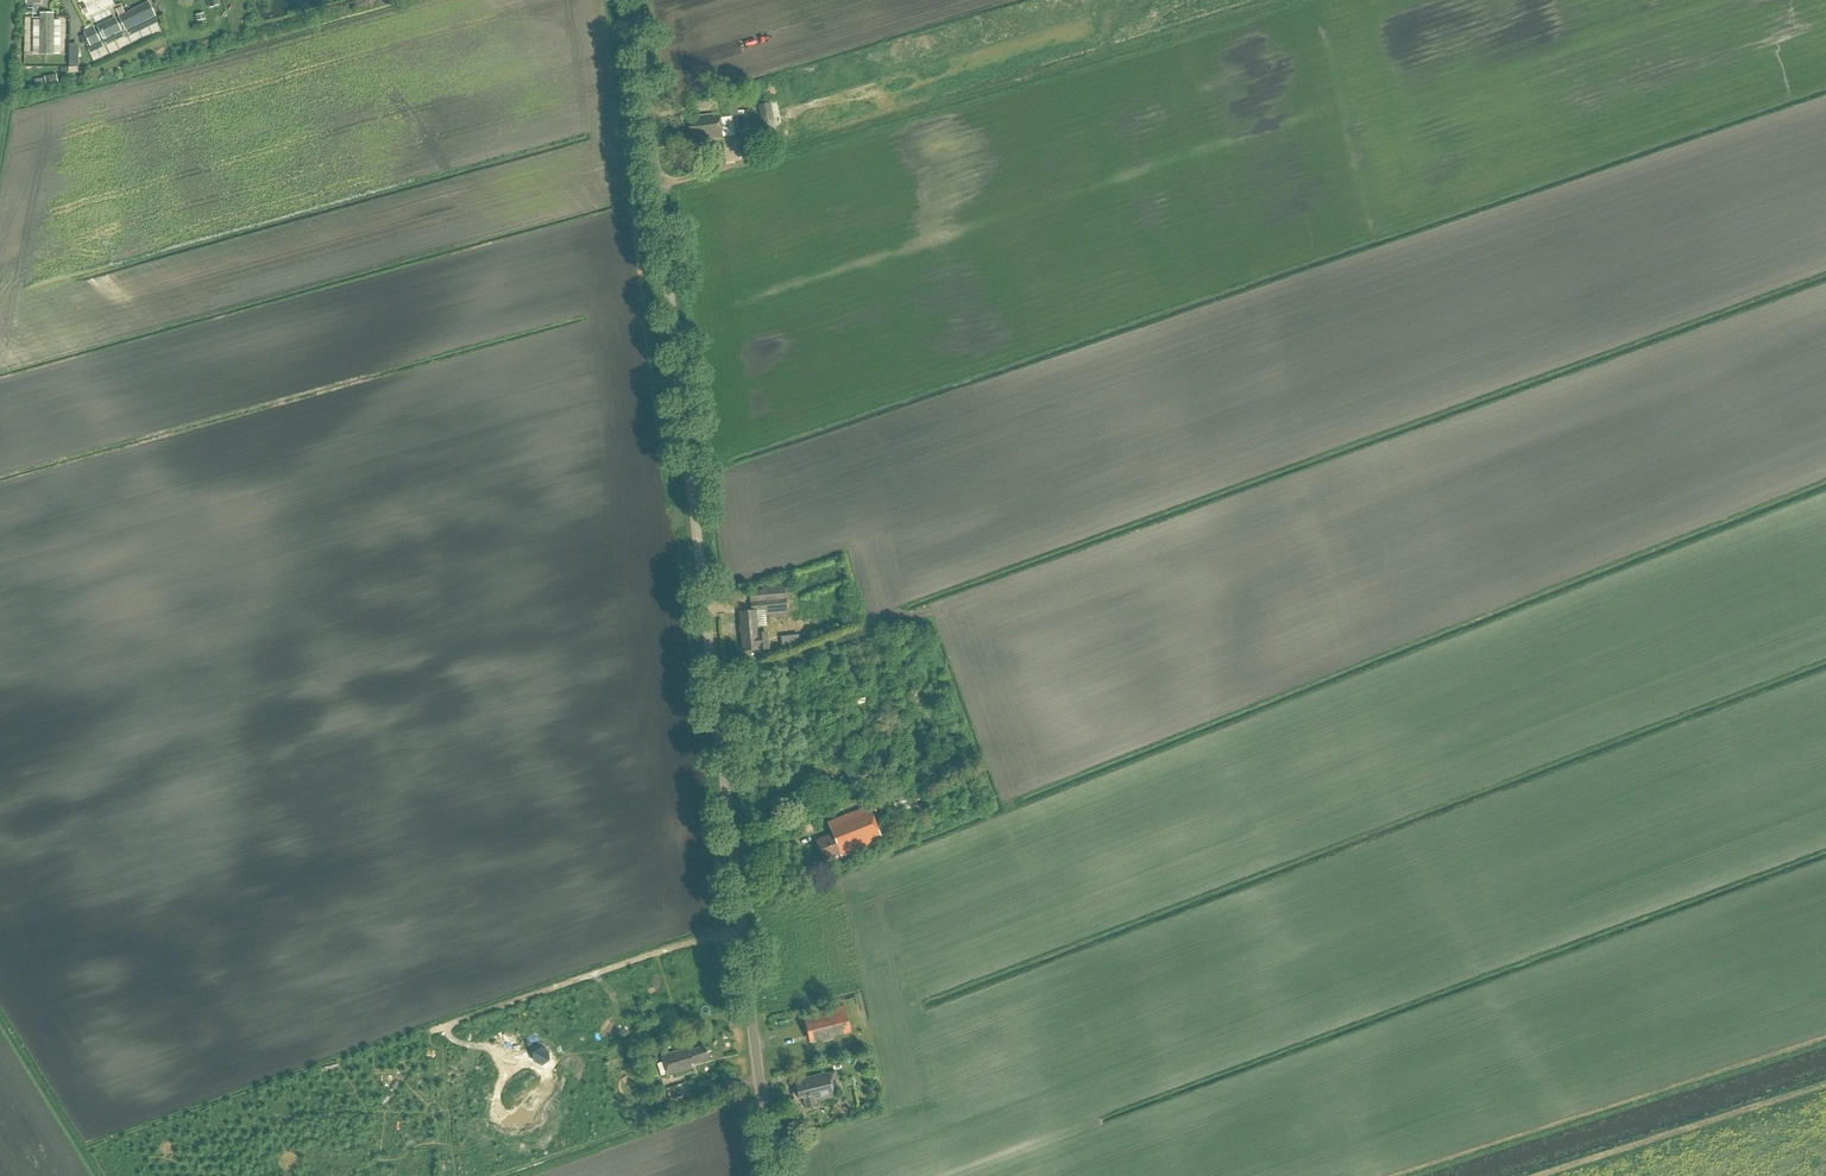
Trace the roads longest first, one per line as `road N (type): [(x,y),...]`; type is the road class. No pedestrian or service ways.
road 1 (unclassified): [(778,1175),(760,1085),(633,0)]
road 2 (track): [(1535,1175),(1825,1084)]

